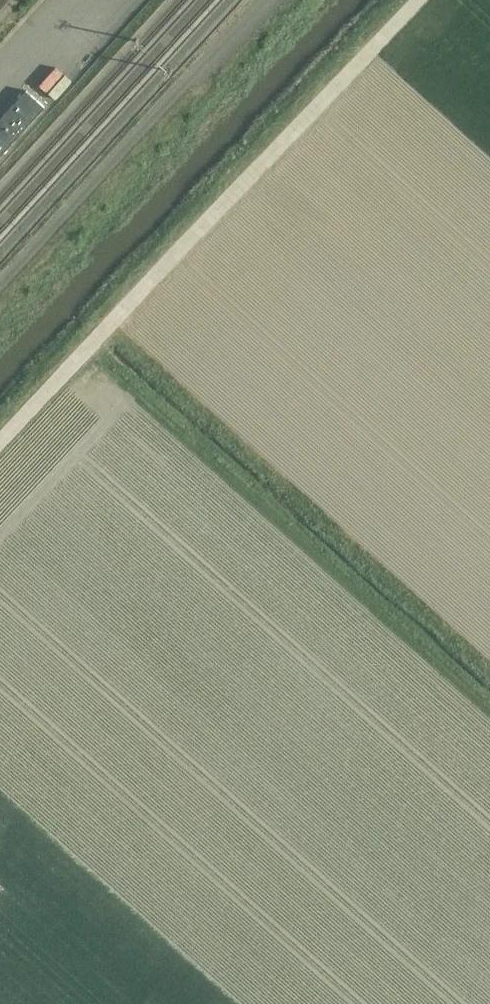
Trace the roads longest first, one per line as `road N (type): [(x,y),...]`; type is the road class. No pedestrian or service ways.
road 1 (track): [(0,444),(423,0)]

